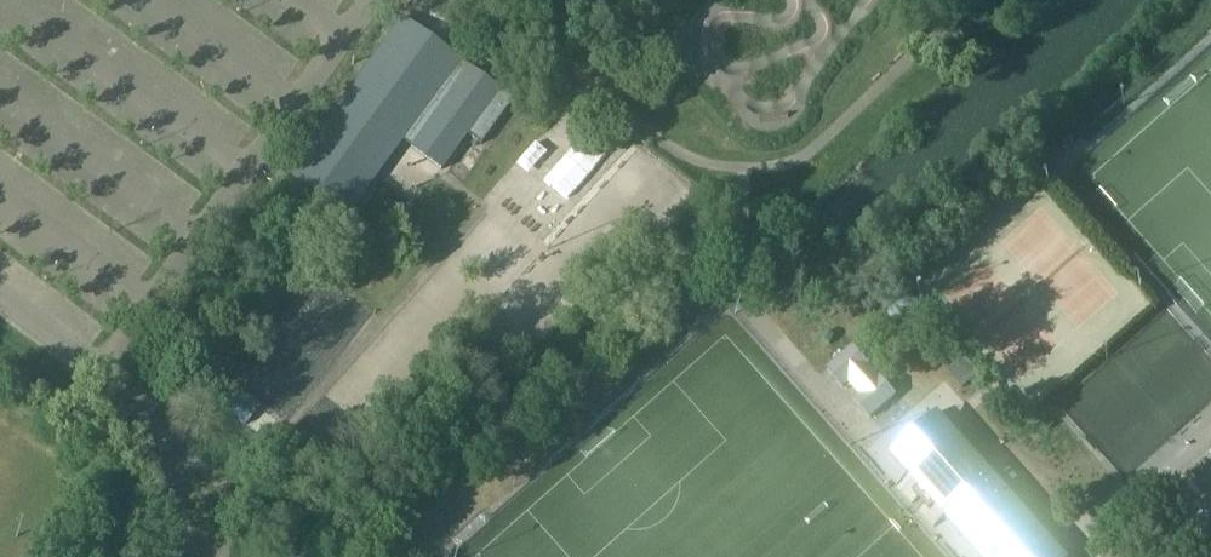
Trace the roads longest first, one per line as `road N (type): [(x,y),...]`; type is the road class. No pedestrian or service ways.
road 1 (unclassified): [(360,0),(139,301)]
road 2 (unclassified): [(93,366),(182,423),(173,469),(189,556)]

